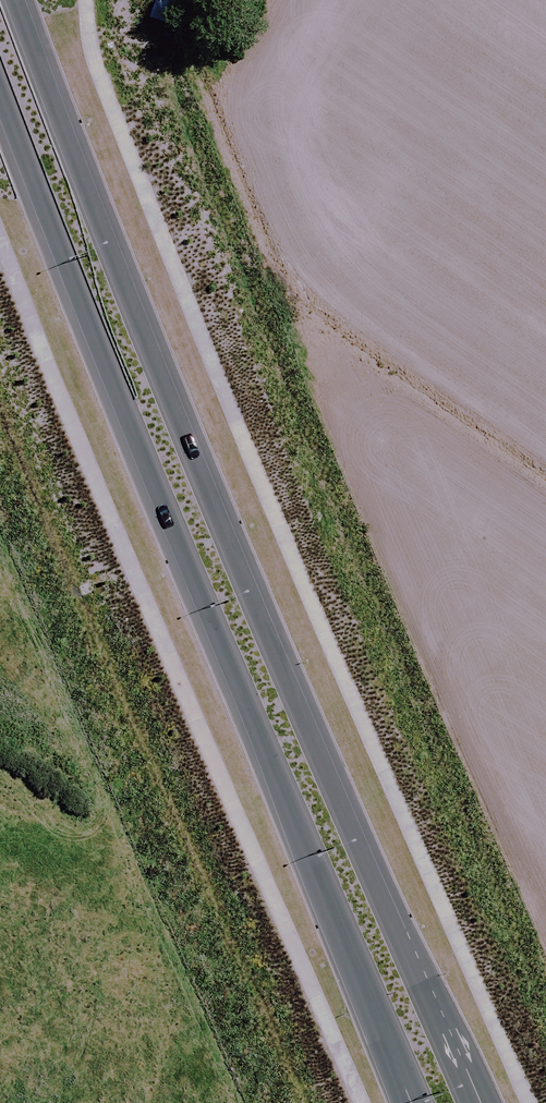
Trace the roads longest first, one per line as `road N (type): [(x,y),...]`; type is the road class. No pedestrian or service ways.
road 1 (secondary): [(15,0),(176,415),(480,1102)]
road 2 (secondary): [(411,1102),(0,95)]

